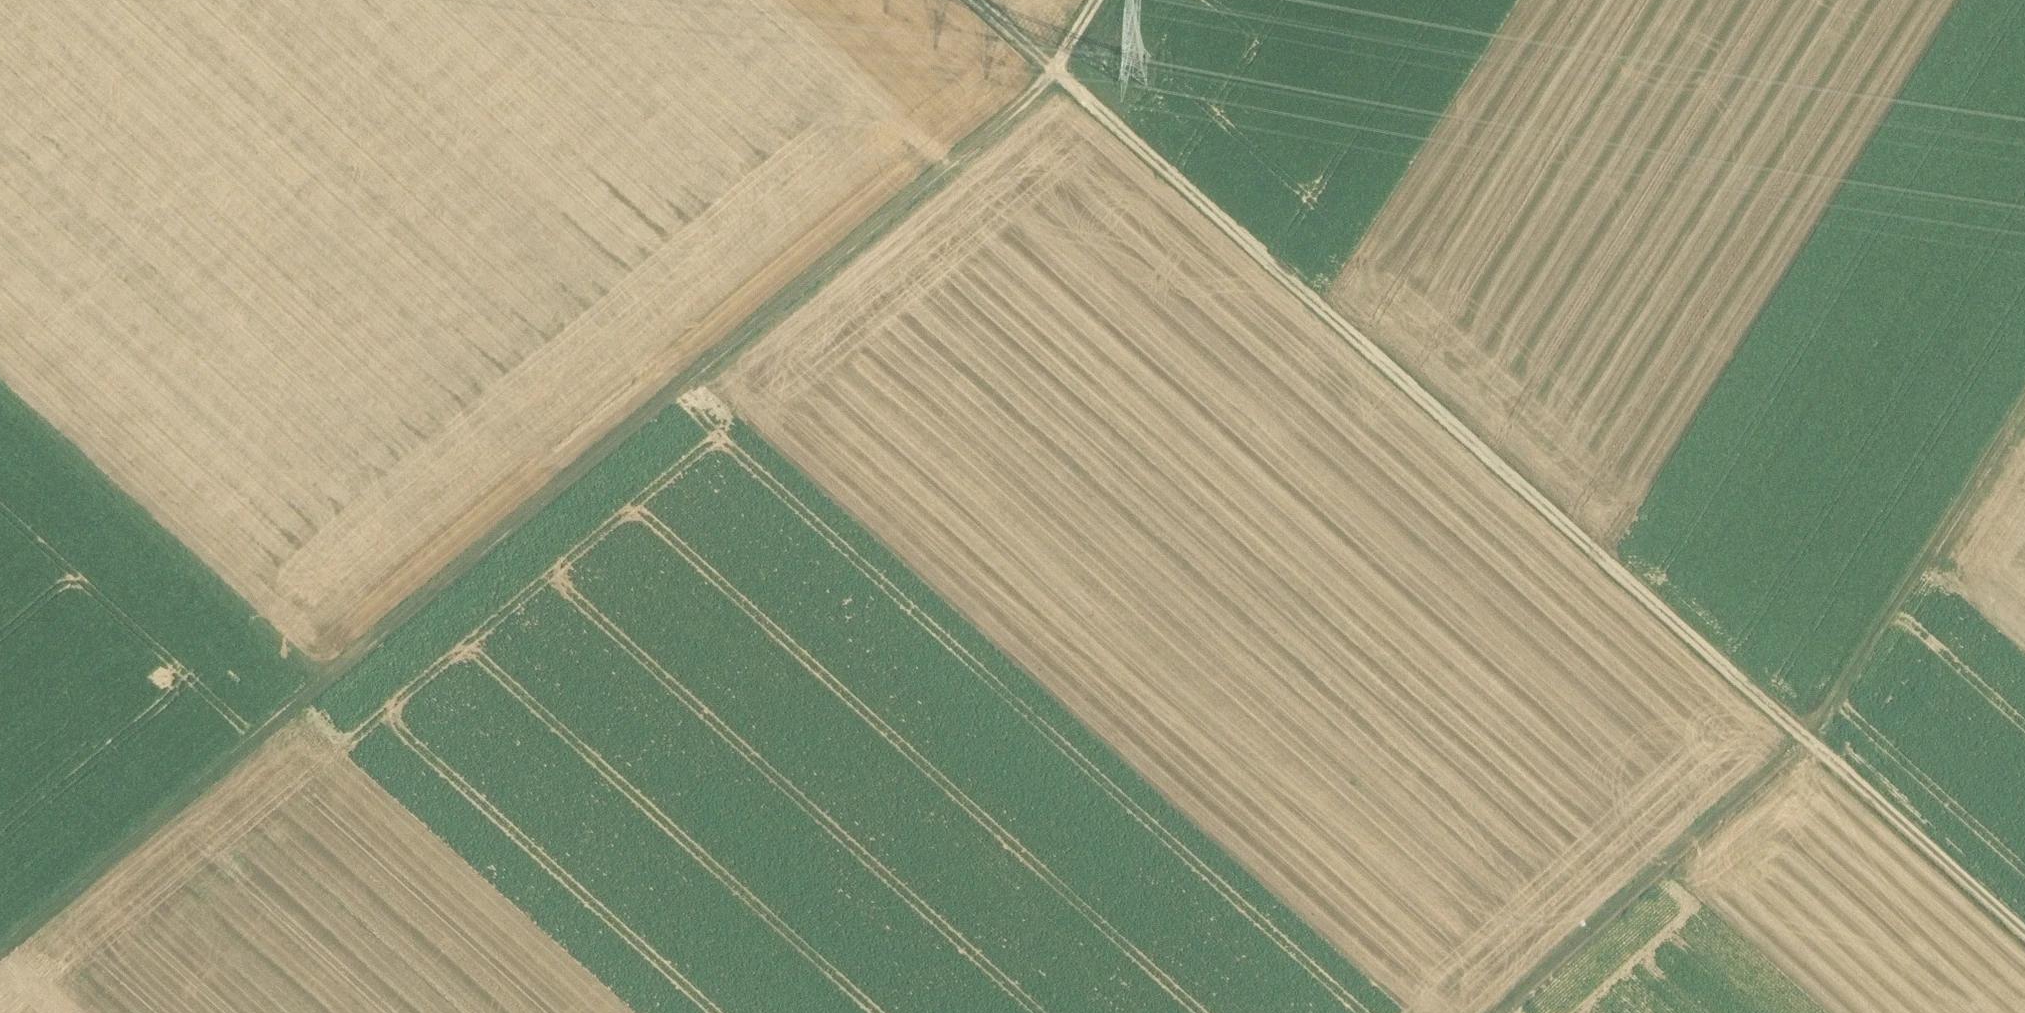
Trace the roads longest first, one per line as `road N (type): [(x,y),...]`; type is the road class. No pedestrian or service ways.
road 1 (track): [(976,0),(1805,743),(2024,402)]
road 2 (track): [(1102,0),(1050,83),(0,948)]
road 3 (track): [(1509,1012),(1805,743),(2024,937)]
road 4 (track): [(316,684),(0,402)]

